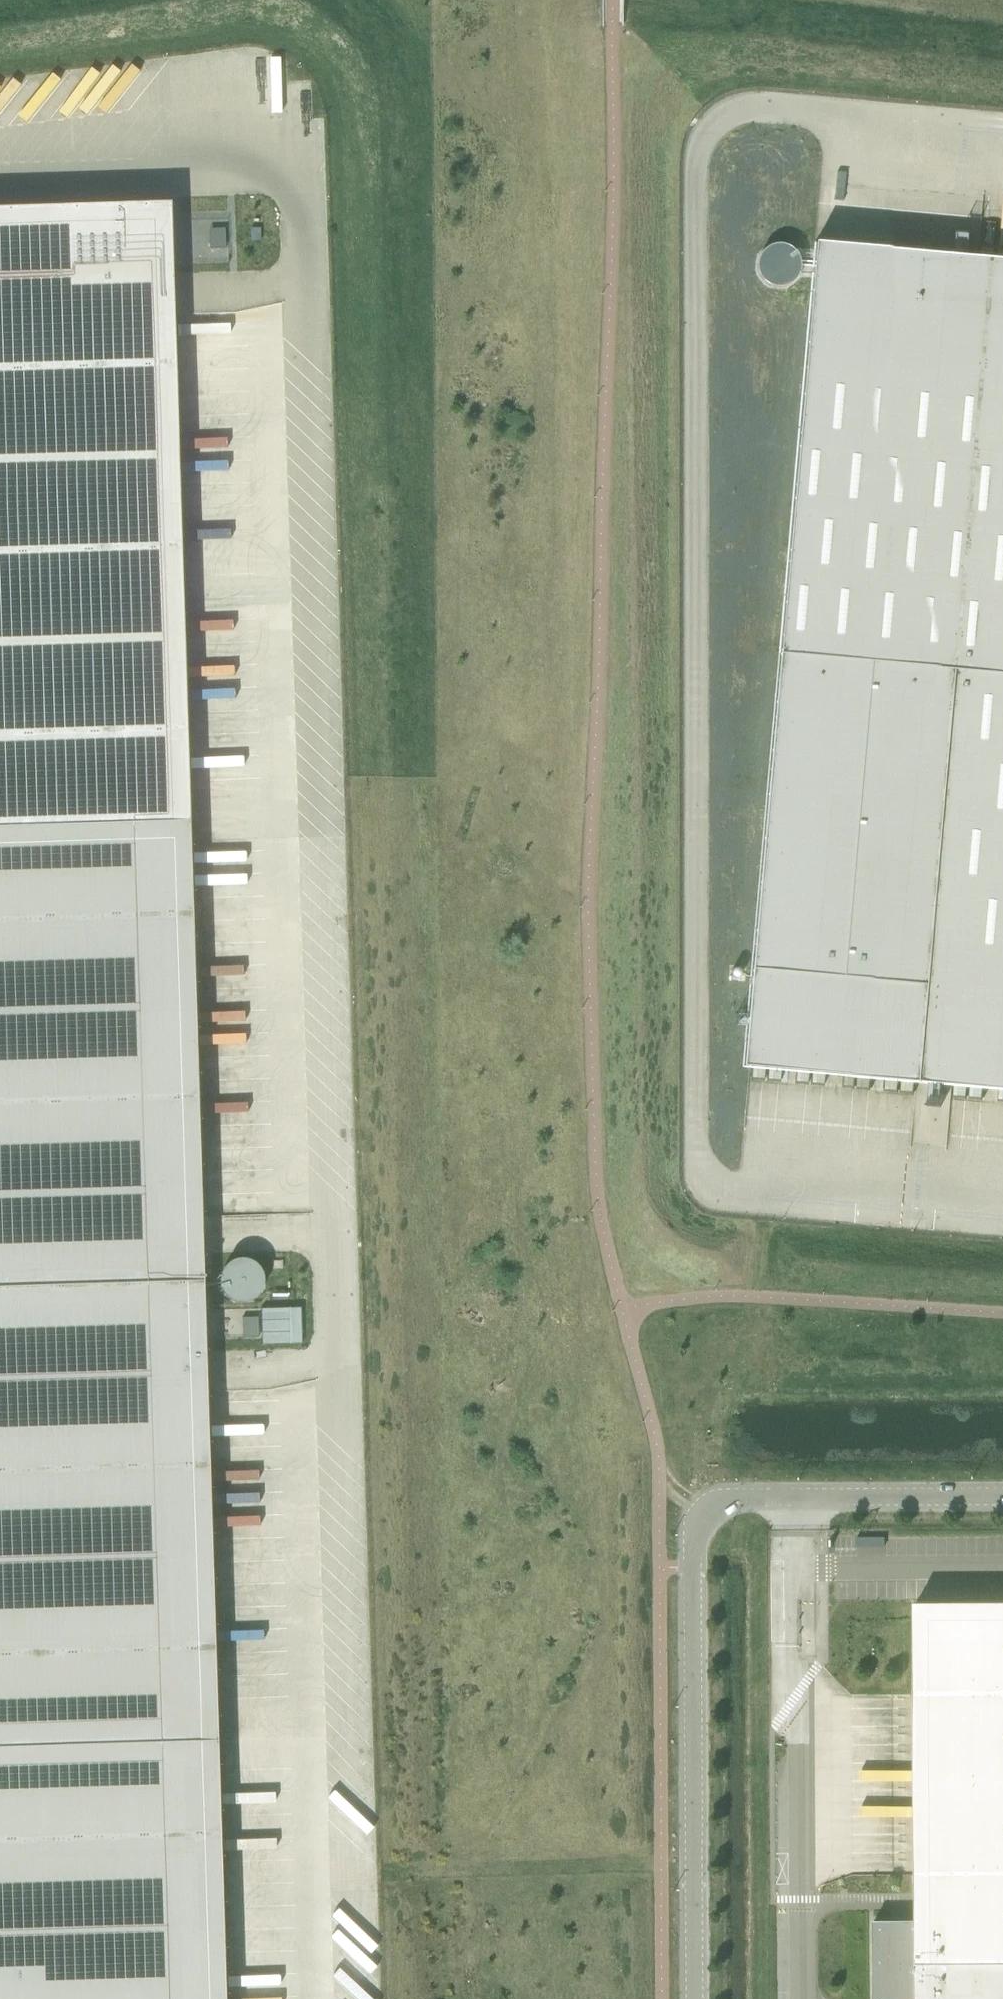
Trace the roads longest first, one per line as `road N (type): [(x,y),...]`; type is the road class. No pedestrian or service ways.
road 1 (unclassified): [(1002,1500),(735,1501),(698,1531),(691,1568),(693,1998)]

